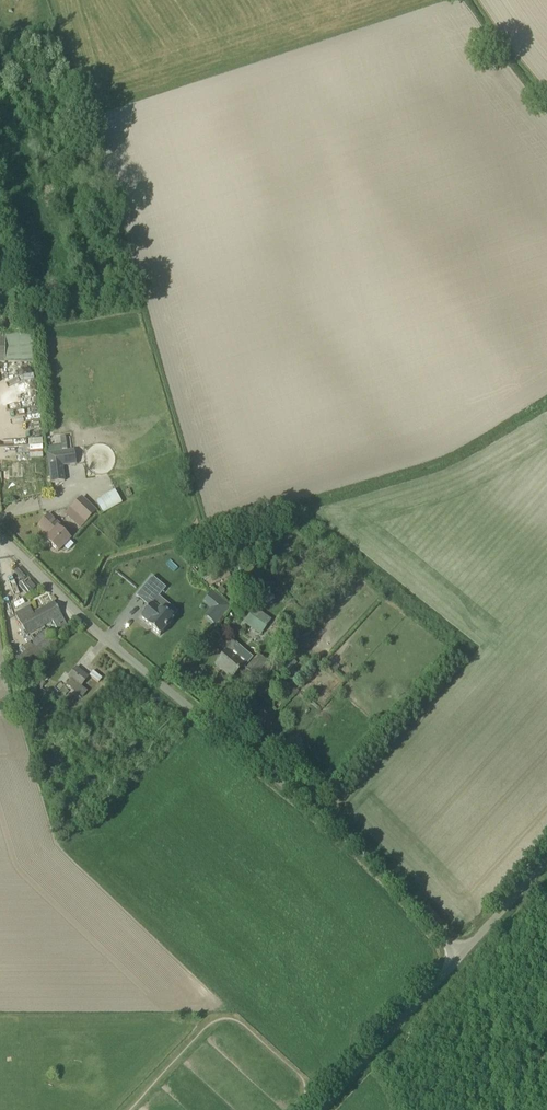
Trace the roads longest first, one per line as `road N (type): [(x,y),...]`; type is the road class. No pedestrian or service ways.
road 1 (unclassified): [(0,539),(255,774),(348,836),(461,953)]
road 2 (unclassified): [(319,1109),(461,953)]
road 3 (unclassified): [(461,953),(546,861)]

